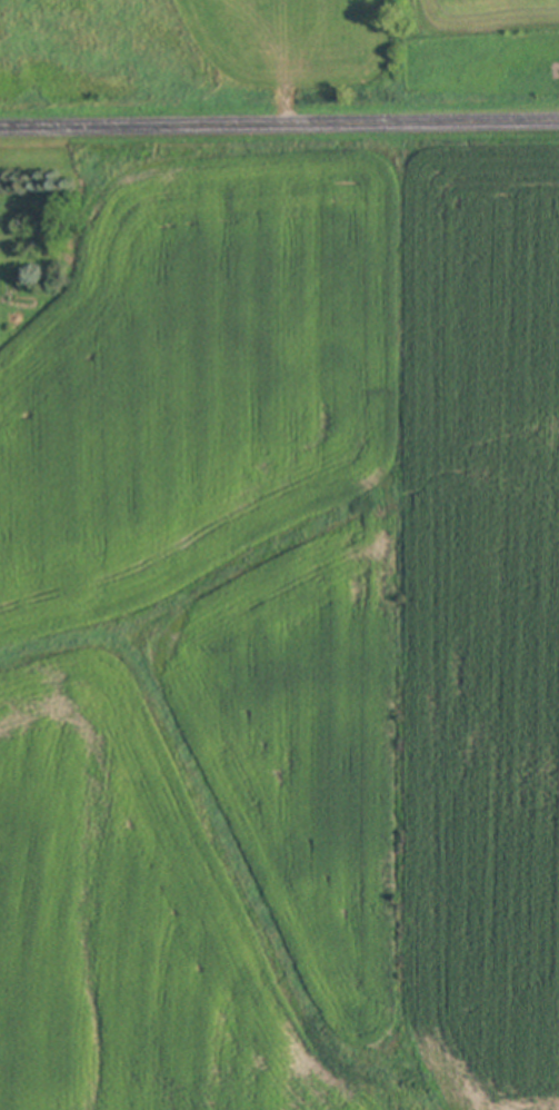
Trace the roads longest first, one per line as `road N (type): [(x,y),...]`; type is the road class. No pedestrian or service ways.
road 1 (residential): [(0,129),(558,121)]

